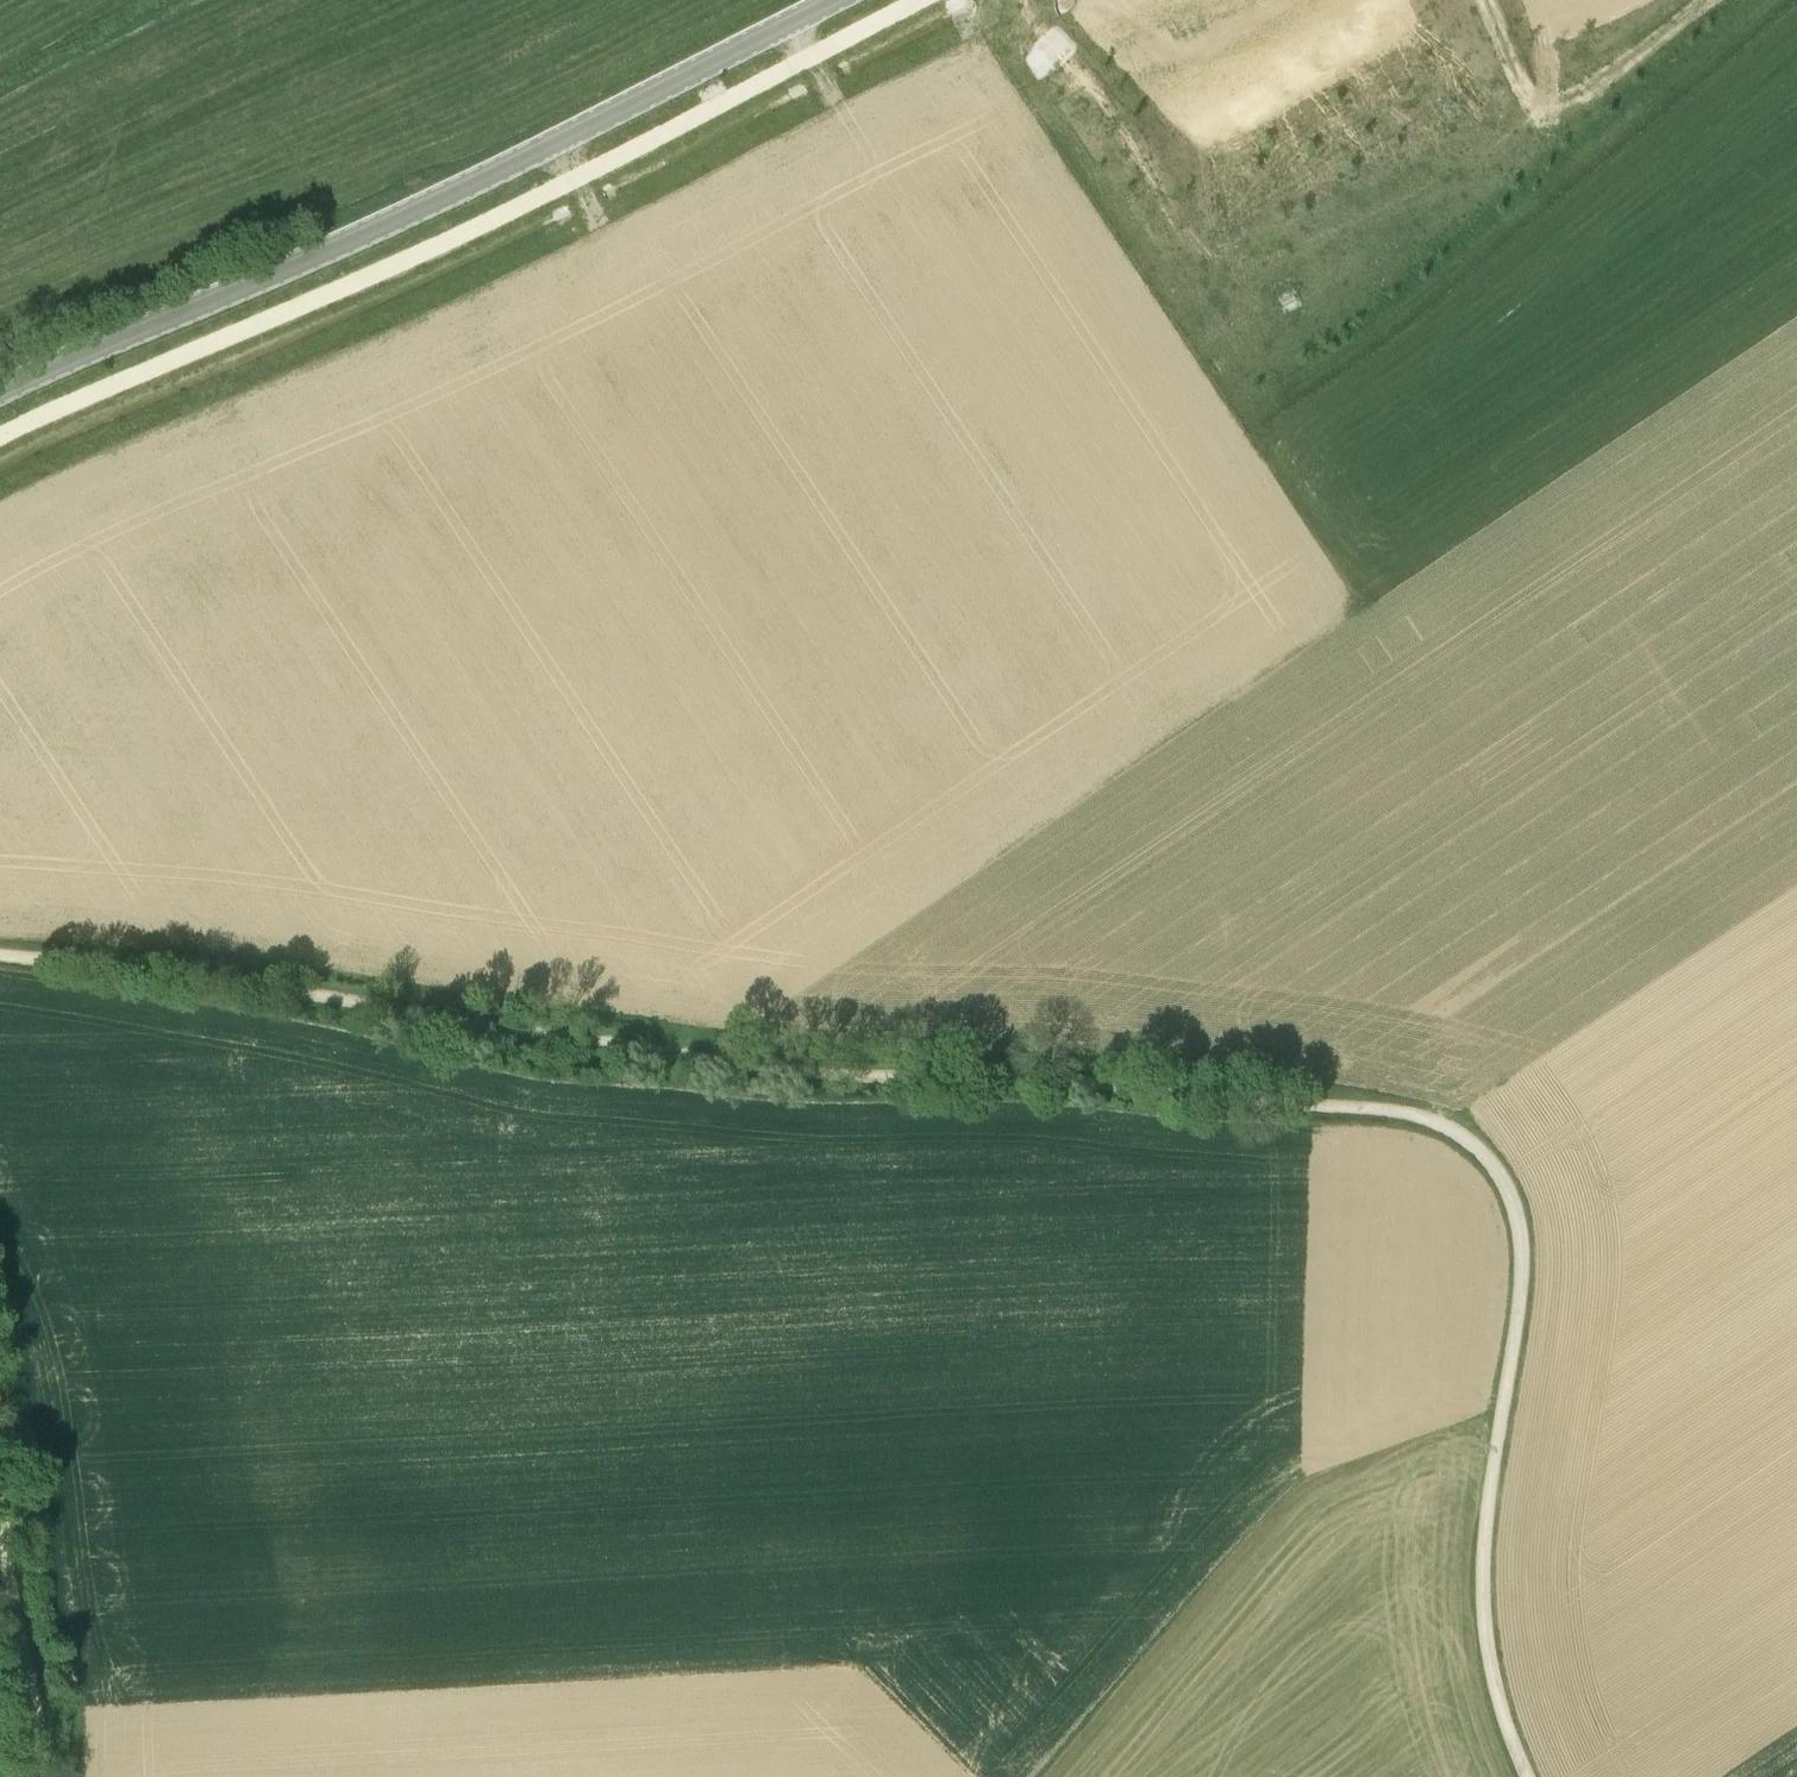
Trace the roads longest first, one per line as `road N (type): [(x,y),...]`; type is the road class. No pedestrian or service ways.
road 1 (unclassified): [(1529,1776),(1497,1690),(1483,1582),(1522,1241),(1497,1170),(1453,1130),(1397,1113),(1065,1080),(794,1069),(290,988),(0,955)]
road 2 (tertiary): [(0,387),(413,209),(833,0)]
road 3 (track): [(43,1776),(0,1468)]

